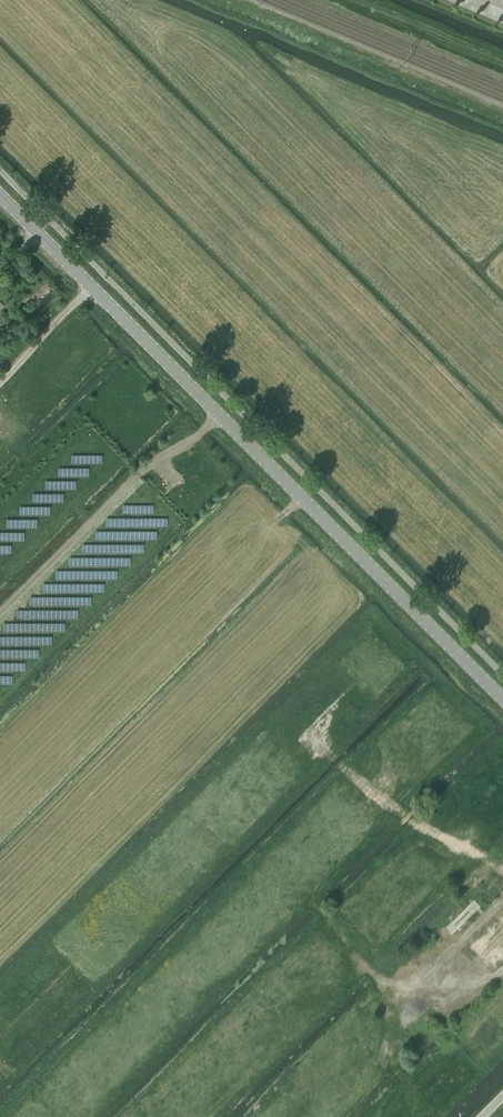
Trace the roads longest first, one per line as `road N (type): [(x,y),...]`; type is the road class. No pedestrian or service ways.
road 1 (tertiary): [(0,195),(502,699)]

